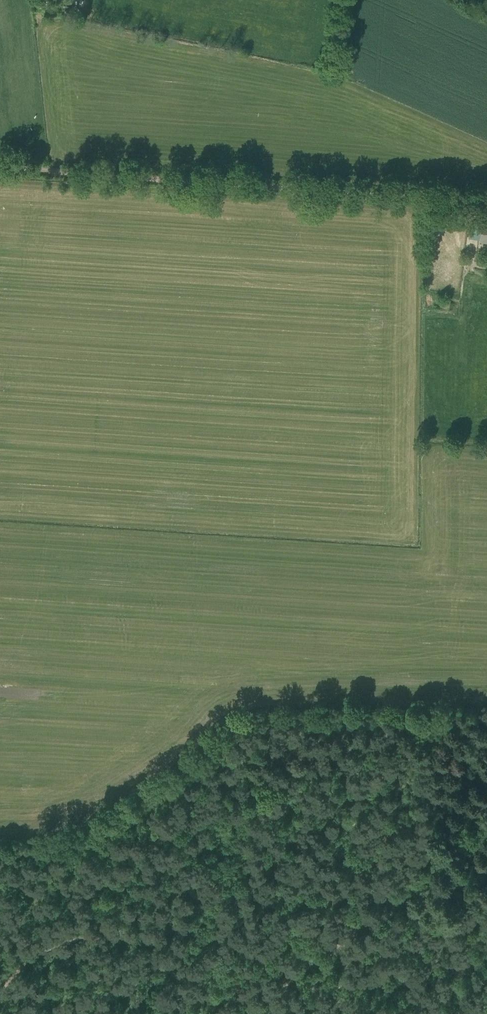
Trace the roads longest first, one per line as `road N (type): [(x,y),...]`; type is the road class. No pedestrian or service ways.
road 1 (track): [(486,208),(0,168)]
road 2 (track): [(486,807),(423,876),(292,981),(296,987),(388,986),(440,965),(456,968),(443,1013)]

